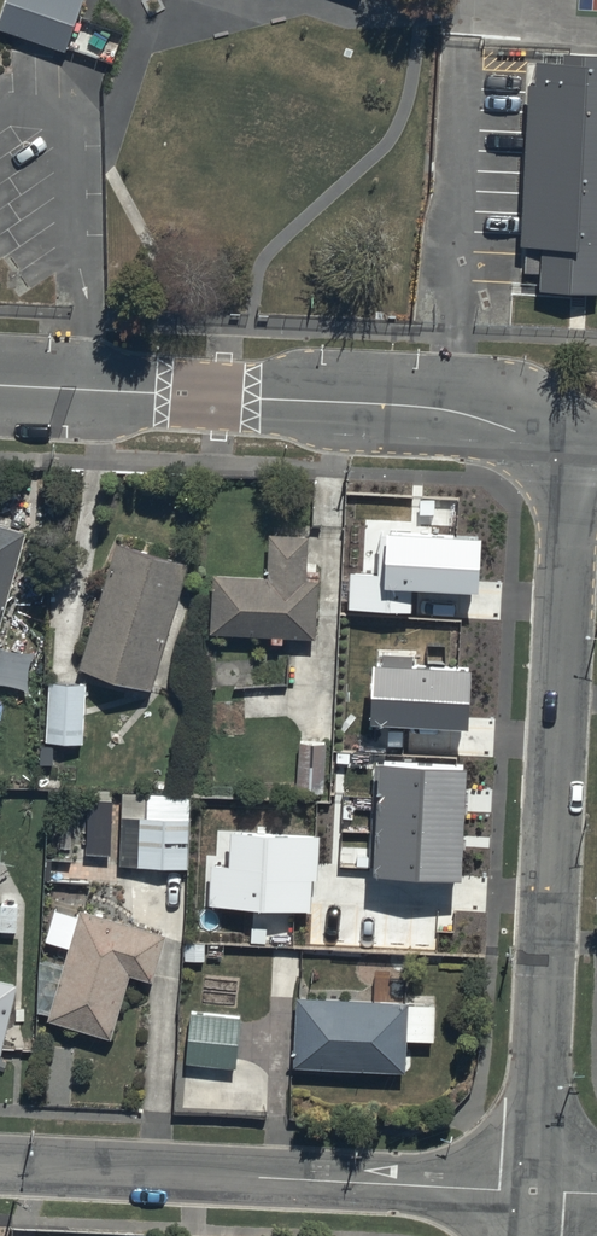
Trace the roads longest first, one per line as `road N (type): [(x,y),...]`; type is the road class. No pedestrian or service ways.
road 1 (residential): [(576,443),(530,1191)]
road 2 (unclassified): [(576,443),(445,411),(0,386)]
road 3 (residential): [(530,1191),(0,1167)]

